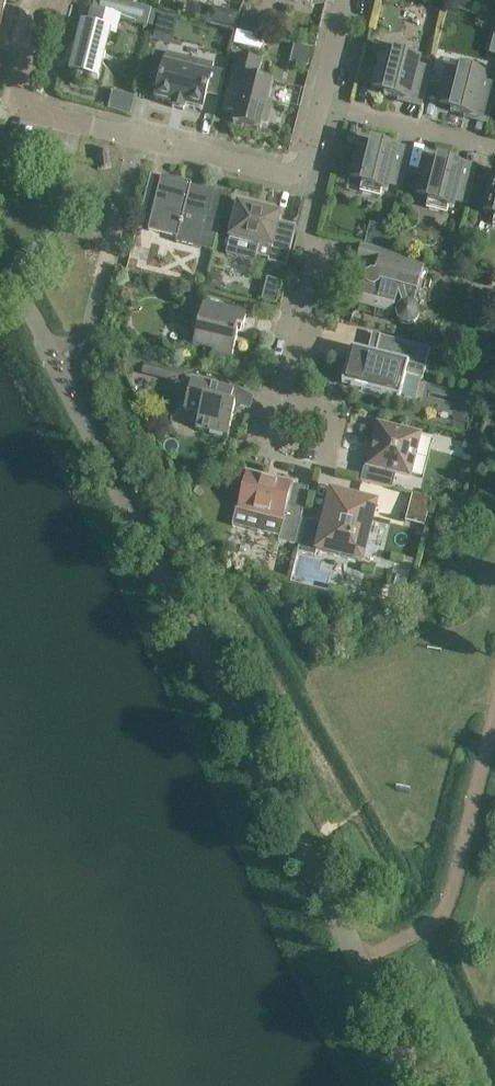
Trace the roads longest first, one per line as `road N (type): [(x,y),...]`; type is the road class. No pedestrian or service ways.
road 1 (residential): [(297,172),(18,109),(41,0)]
road 2 (residential): [(297,172),(316,206),(313,257),(287,363),(289,400)]
road 3 (residential): [(494,149),(319,103)]

